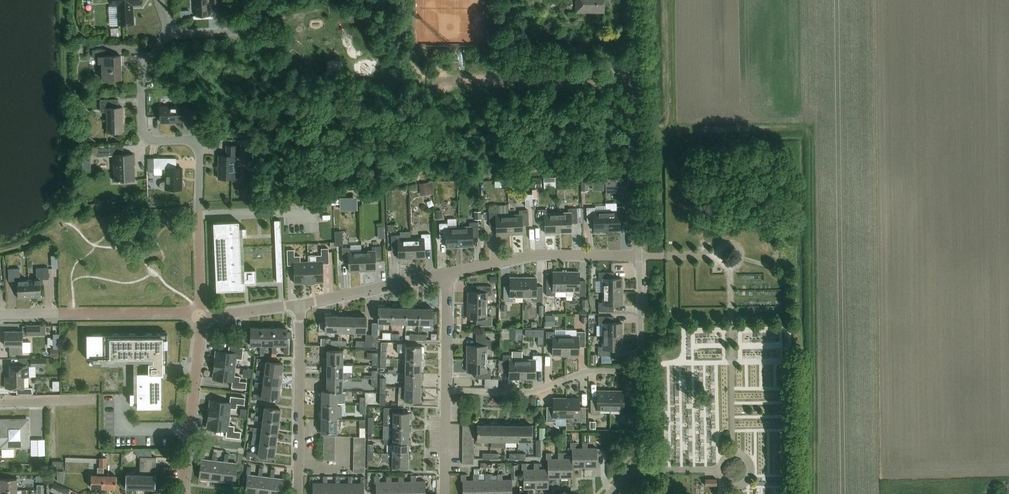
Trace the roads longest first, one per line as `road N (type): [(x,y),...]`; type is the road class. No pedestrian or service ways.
road 1 (residential): [(201,314),(200,155),(187,140),(154,141),(142,127),(142,73),(170,34)]
road 2 (residential): [(640,256),(636,0)]
road 3 (residential): [(447,393),(536,392),(586,372),(643,372)]
road 4 (residential): [(447,275),(529,256),(640,256)]
road 5 (residential): [(299,493),(301,304)]
road 6 (residential): [(180,493),(201,314)]
road 7 (residential): [(301,304),(447,275)]
road 8 (residential): [(611,493),(641,457),(643,372)]
road 9 (residential): [(71,314),(201,314)]

